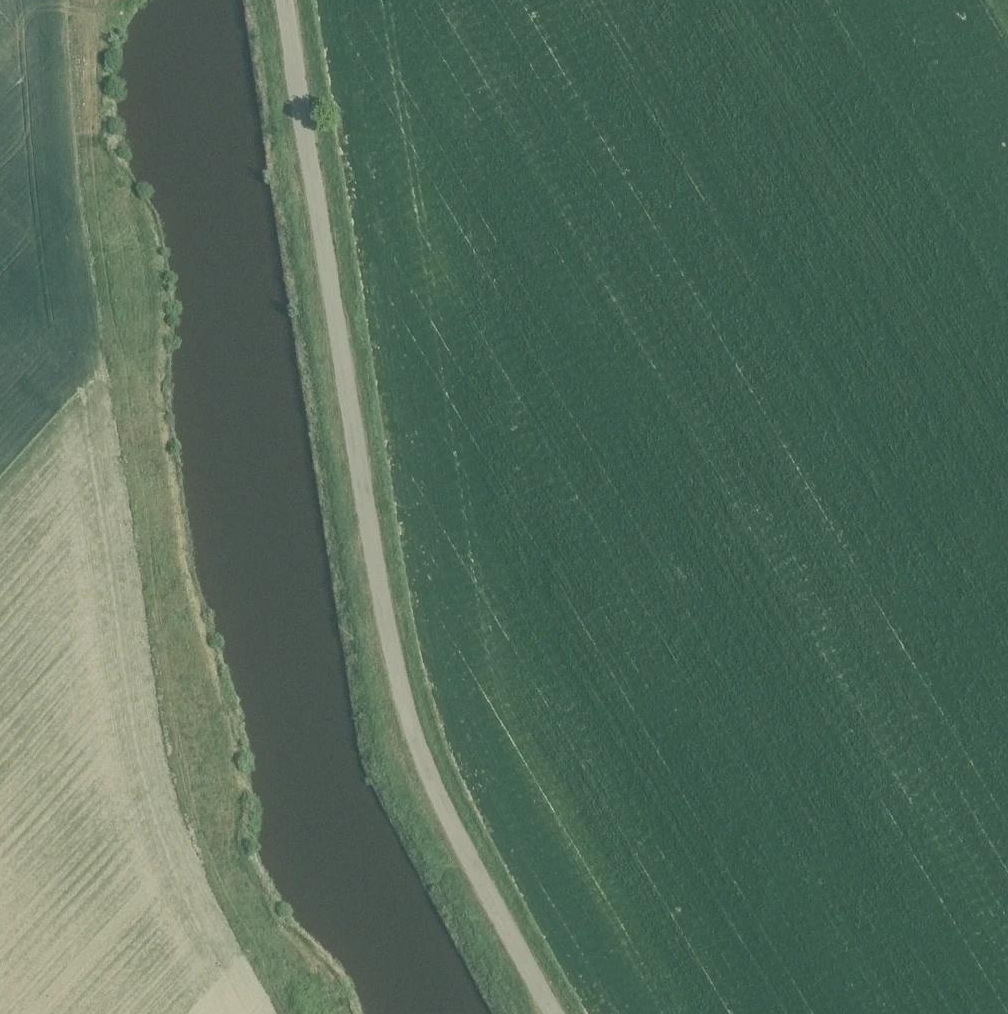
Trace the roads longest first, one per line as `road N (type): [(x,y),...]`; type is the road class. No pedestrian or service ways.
road 1 (track): [(554,1013),(448,816),(408,712),(283,0)]

